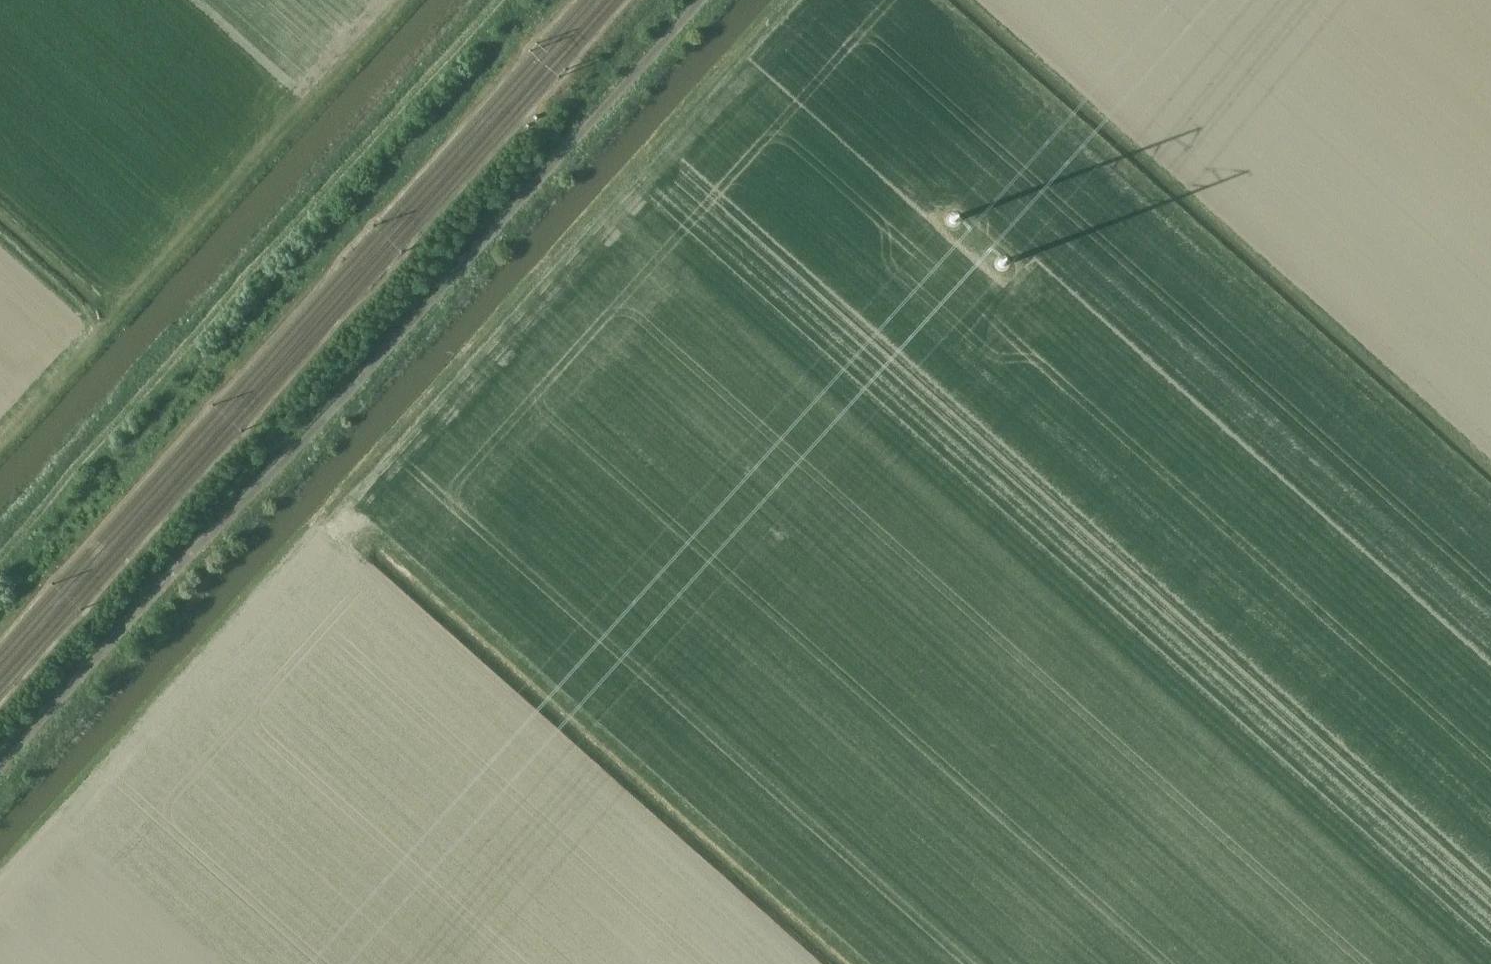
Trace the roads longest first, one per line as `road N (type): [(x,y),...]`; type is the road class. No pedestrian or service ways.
road 1 (track): [(0,558),(502,0)]

